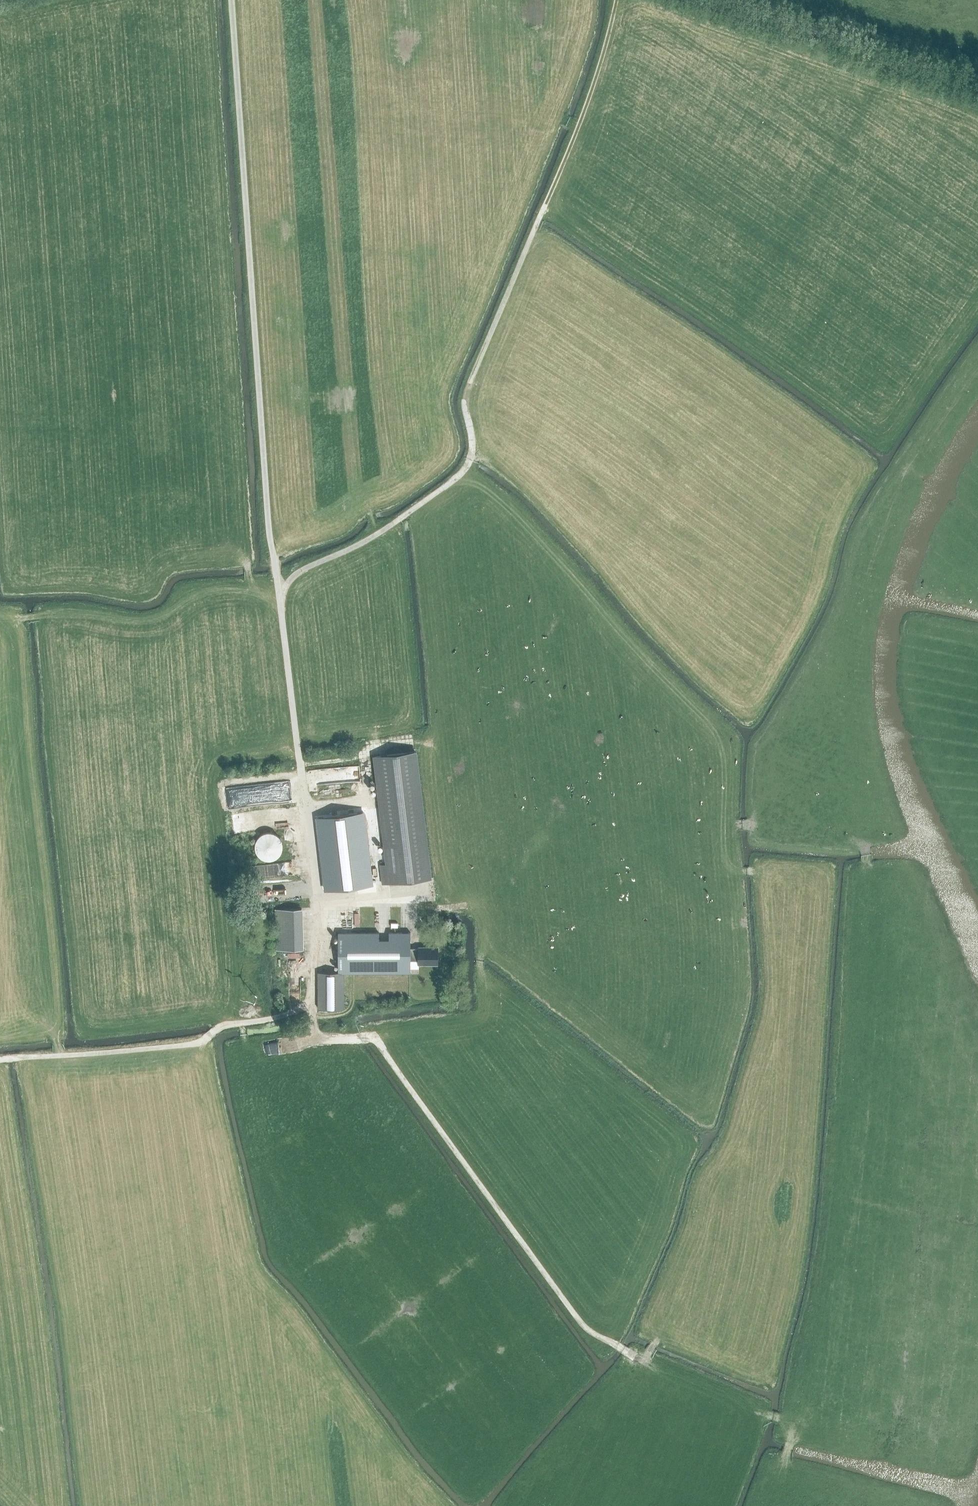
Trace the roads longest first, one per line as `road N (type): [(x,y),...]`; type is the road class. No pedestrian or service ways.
road 1 (tertiary): [(977,78),(905,63),(733,0)]

